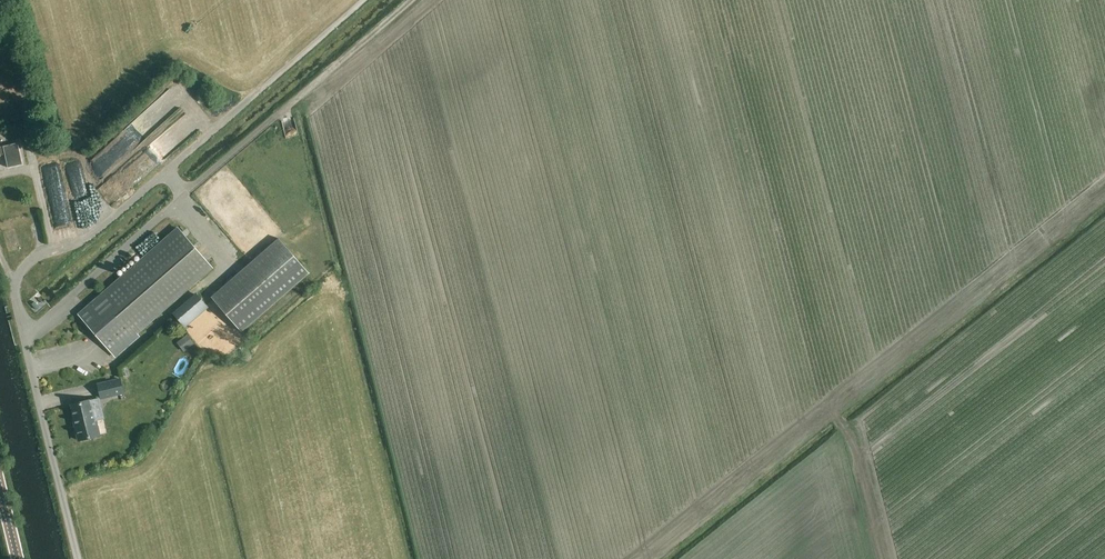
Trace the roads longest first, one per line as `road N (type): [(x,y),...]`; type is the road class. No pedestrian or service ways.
road 1 (track): [(76,558),(12,281)]

